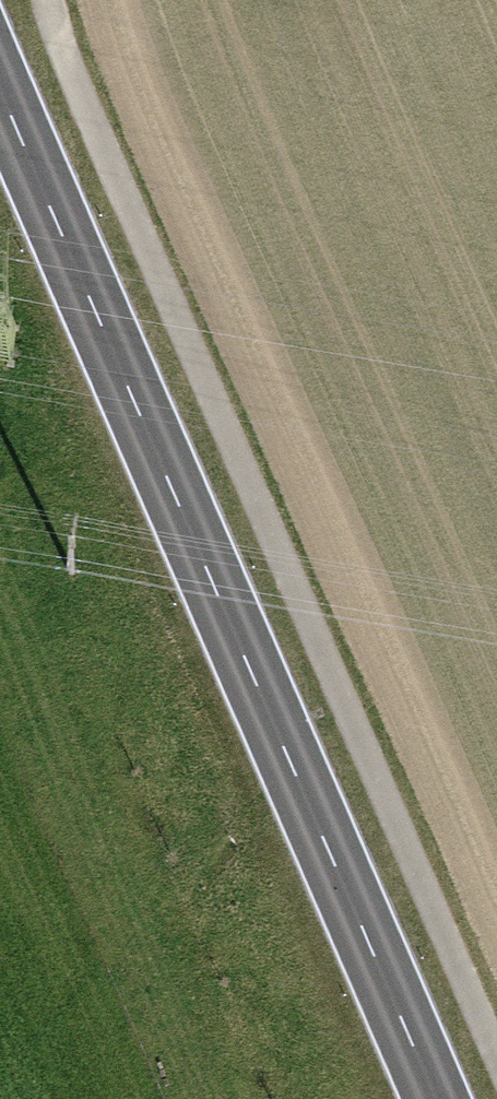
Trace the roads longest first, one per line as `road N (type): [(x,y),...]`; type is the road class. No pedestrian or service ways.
road 1 (track): [(496,1048),(80,88),(52,0)]
road 2 (tertiary): [(0,72),(439,1098)]

